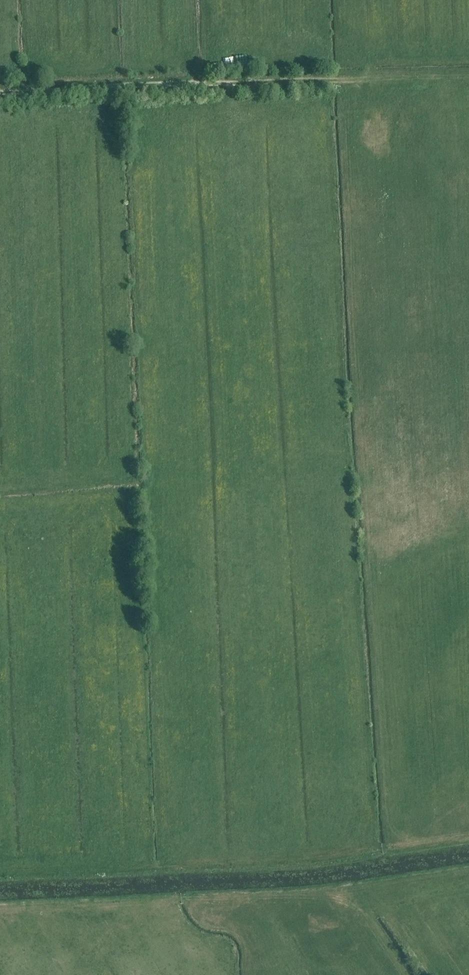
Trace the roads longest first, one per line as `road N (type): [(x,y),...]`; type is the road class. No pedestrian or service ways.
road 1 (track): [(0,90),(358,84)]

